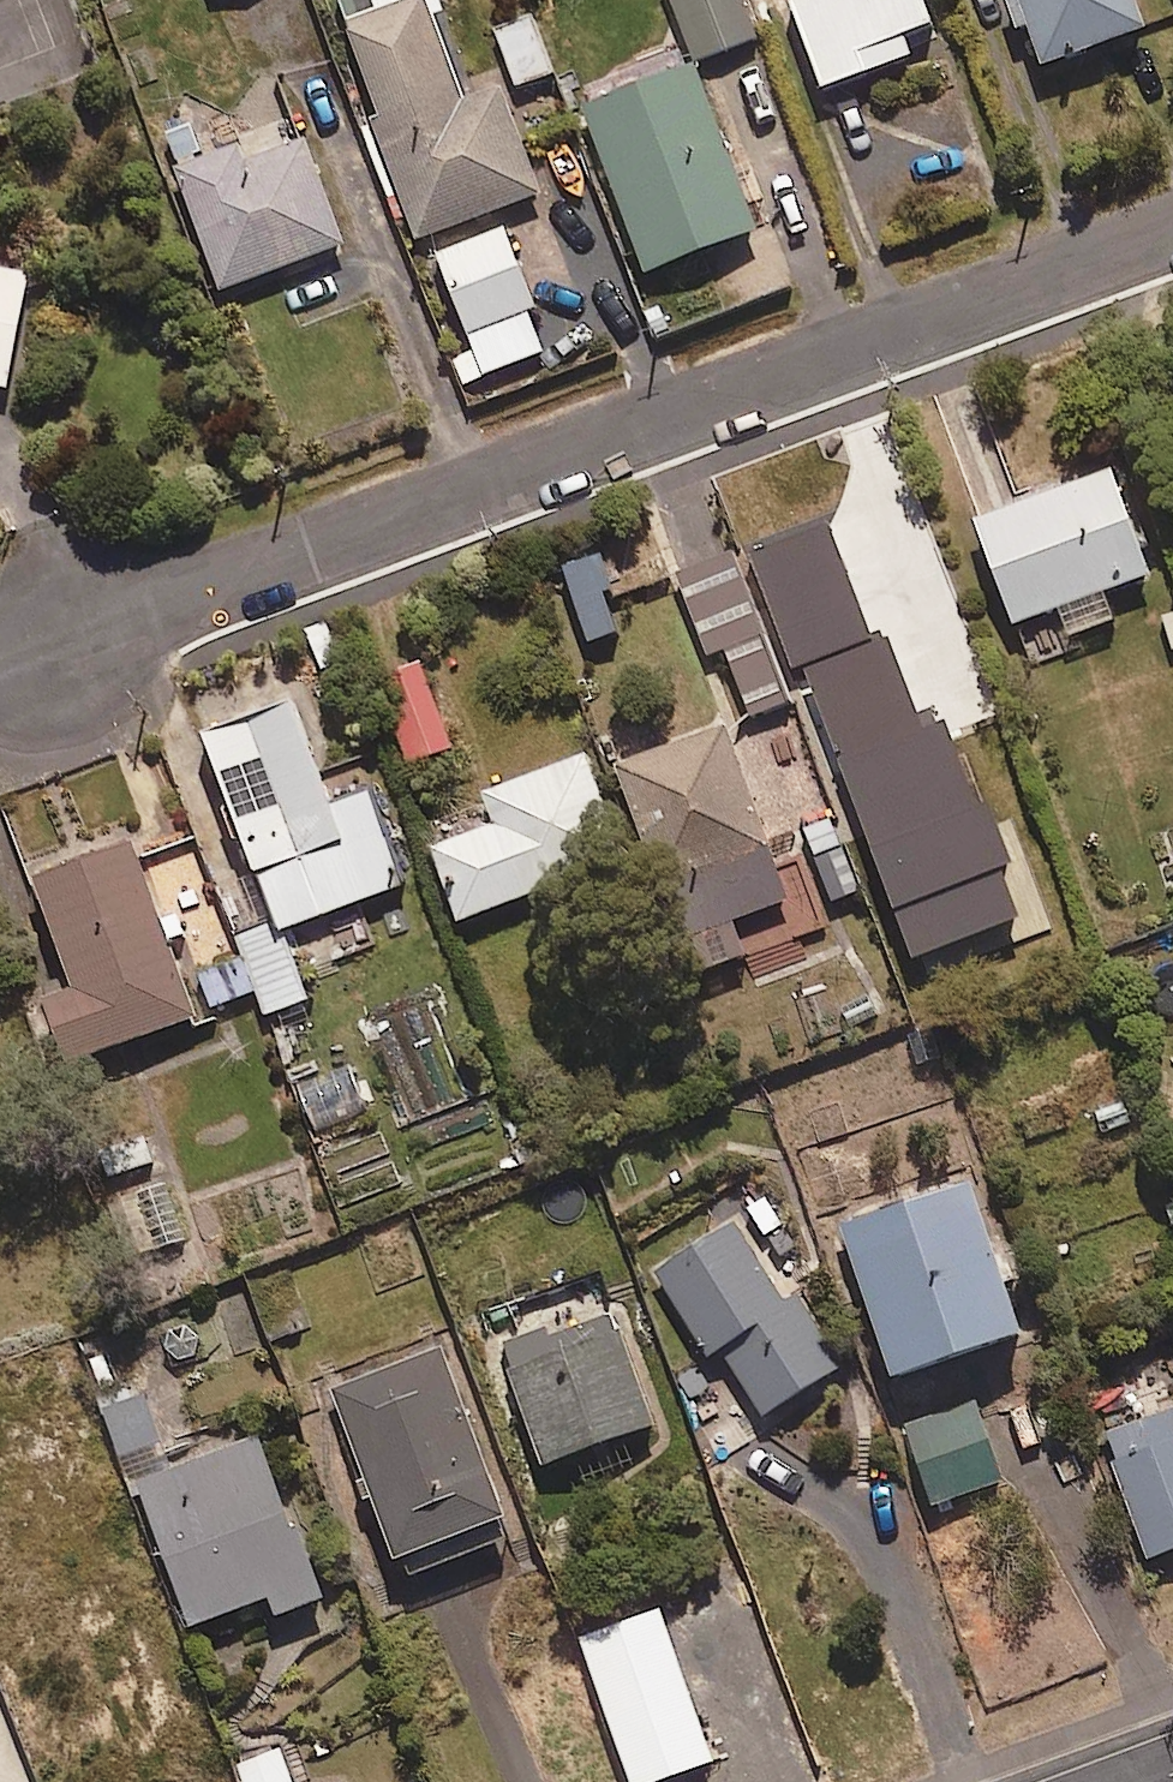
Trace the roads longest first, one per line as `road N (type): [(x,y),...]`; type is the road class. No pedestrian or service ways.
road 1 (residential): [(33,659),(1172,223)]

